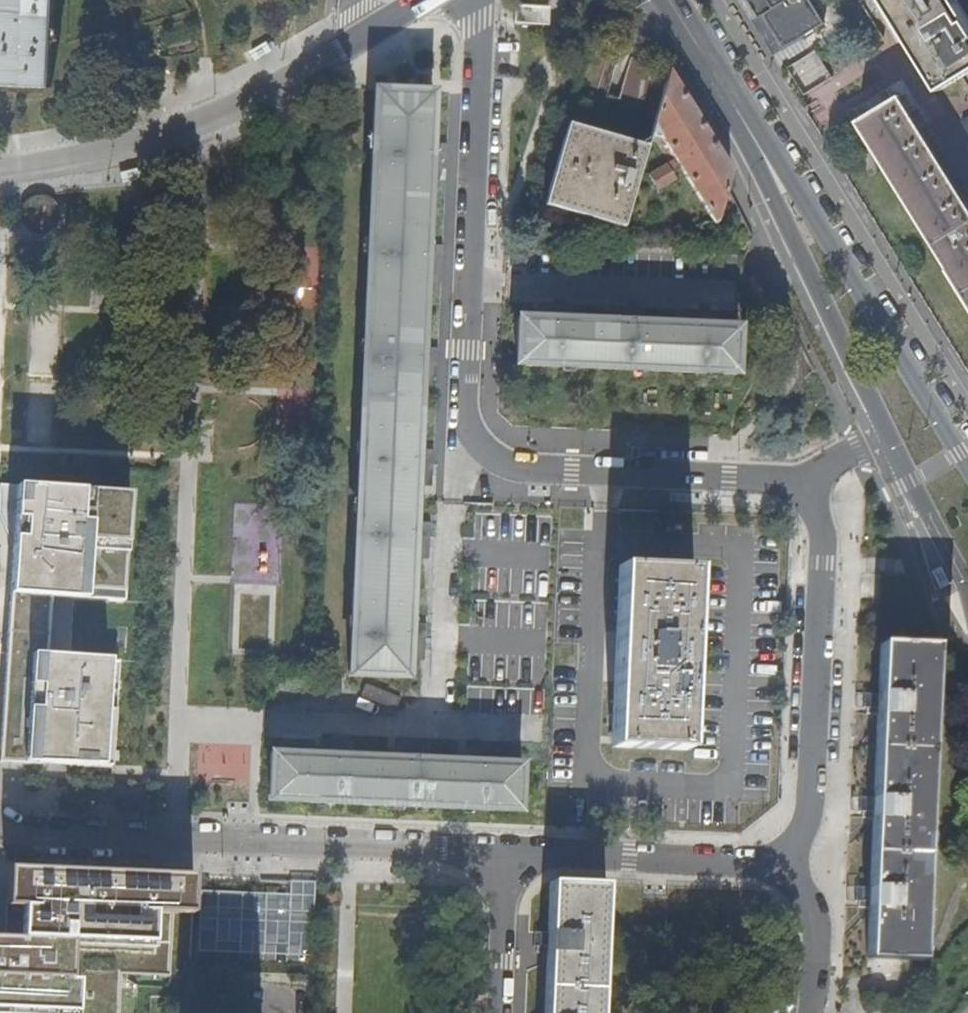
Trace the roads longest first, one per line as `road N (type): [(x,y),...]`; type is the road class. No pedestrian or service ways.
road 1 (residential): [(504,851),(0,827)]
road 2 (secondary): [(967,451),(809,196),(697,47)]
road 3 (secondary): [(697,47),(886,431)]
road 4 (residential): [(353,37),(178,132),(0,170)]
road 5 (residential): [(788,861),(813,799),(822,521),(804,492)]
road 6 (residential): [(804,492),(780,478),(519,469),(482,447)]
road 7 (residential): [(471,0),(478,23),(468,287)]
road 8 (residential): [(788,861),(504,851)]
road 9 (residential): [(739,300),(468,287)]
road 10 (secondary): [(886,431),(967,596)]
road 11 (residential): [(468,287),(463,420),(482,447)]
road 12 (residential): [(504,851),(497,1012)]
road 13 (residential): [(813,1012),(819,949),(788,861)]

